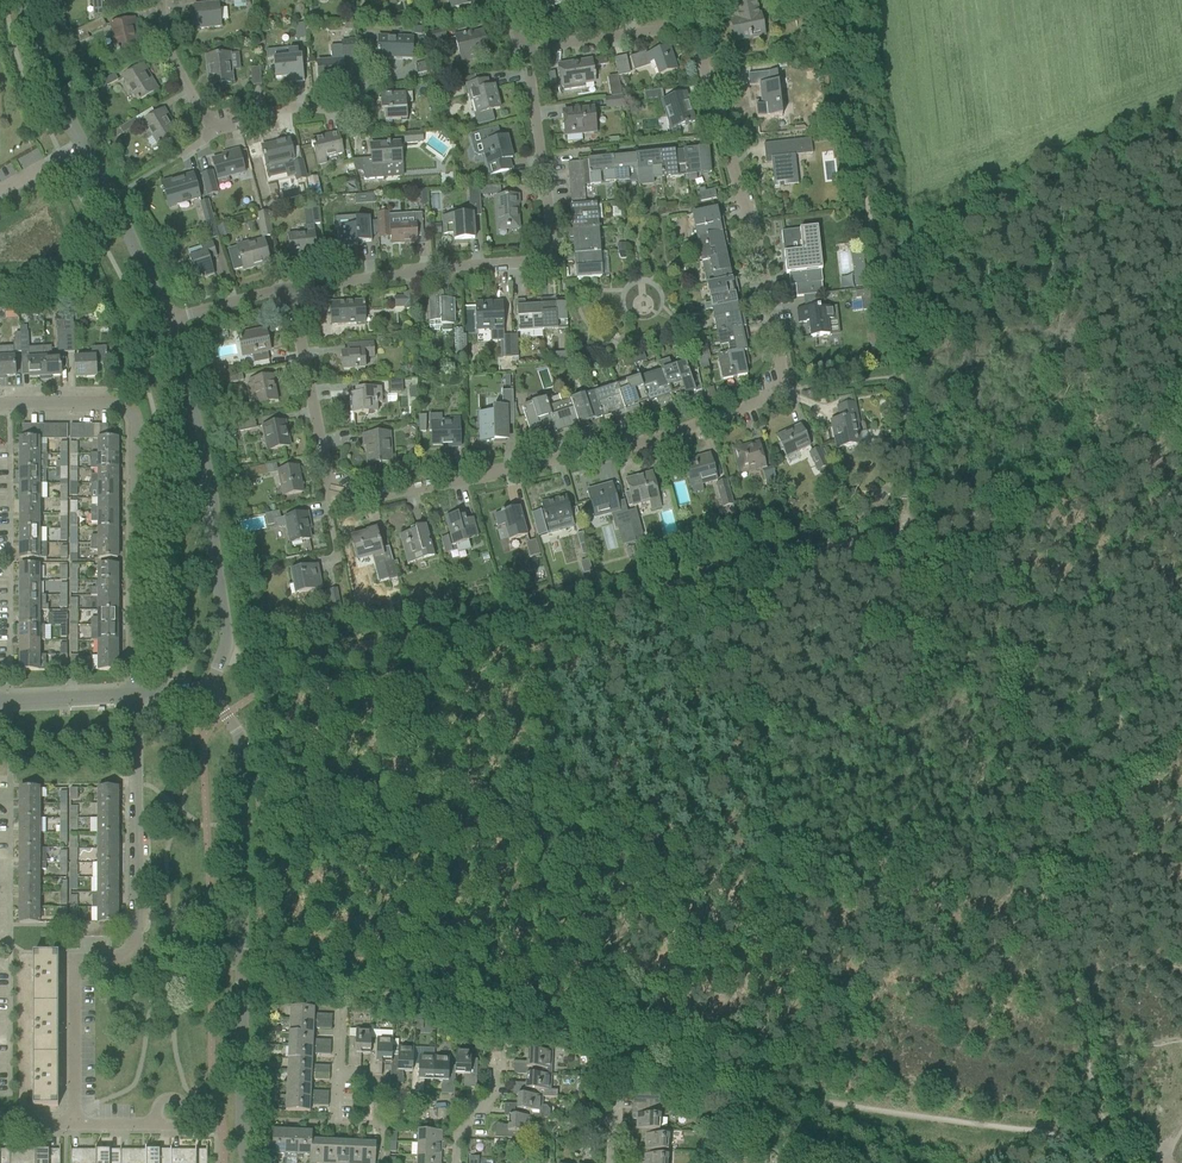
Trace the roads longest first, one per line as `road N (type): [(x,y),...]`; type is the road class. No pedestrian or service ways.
road 1 (unclassified): [(295,284),(338,473),(358,489),(783,385),(793,347),(763,199),(727,134),(709,43),(697,29)]
road 2 (unclassified): [(224,657),(289,670),(309,657),(907,531),(1181,430)]
road 3 (track): [(1072,991),(1015,784),(944,592),(907,531),(882,260)]
road 4 (tertiary): [(246,1162),(237,742),(209,691)]
road 5 (residential): [(73,1126),(75,968),(82,961),(123,960),(136,942),(134,695)]
road 6 (unclassified): [(295,284),(459,248),(540,241),(539,155),(524,41)]
road 7 (residential): [(134,695),(134,421),(121,405),(0,407)]
road 8 (tertiary): [(224,657),(178,367),(162,317)]
road 9 (tertiary): [(162,317),(109,188),(59,95),(32,0)]
road 10 (unclassified): [(356,95),(305,93),(226,115),(210,108),(161,0)]
road 11 (track): [(880,249),(848,108),(836,0)]
road 12 (track): [(1112,1162),(1072,991)]
road 13 (unclassified): [(524,41),(697,29)]
road 14 (residential): [(467,1108),(413,1106),(400,1092),(336,1087)]
road 15 (unclassified): [(162,317),(295,284)]
road 16 (residential): [(0,700),(134,695)]

